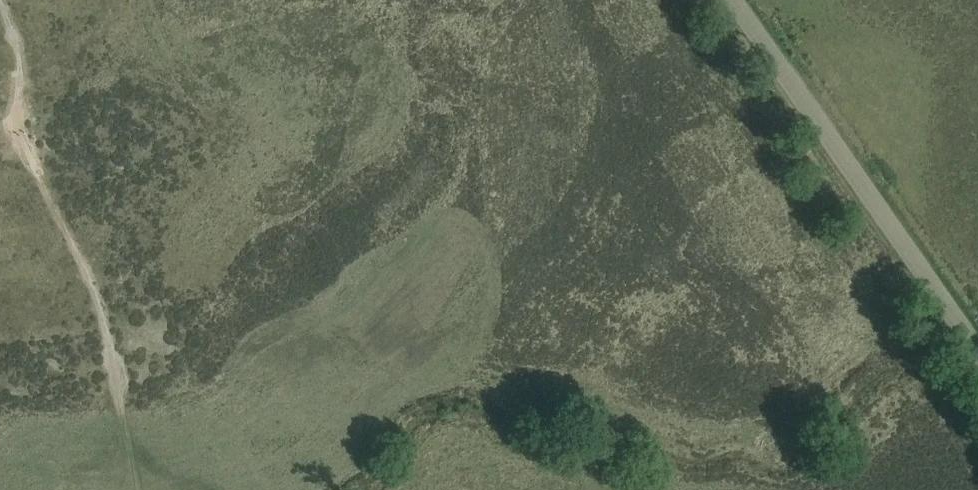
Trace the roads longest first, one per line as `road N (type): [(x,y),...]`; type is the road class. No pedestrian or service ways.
road 1 (tertiary): [(977,351),(734,0)]

